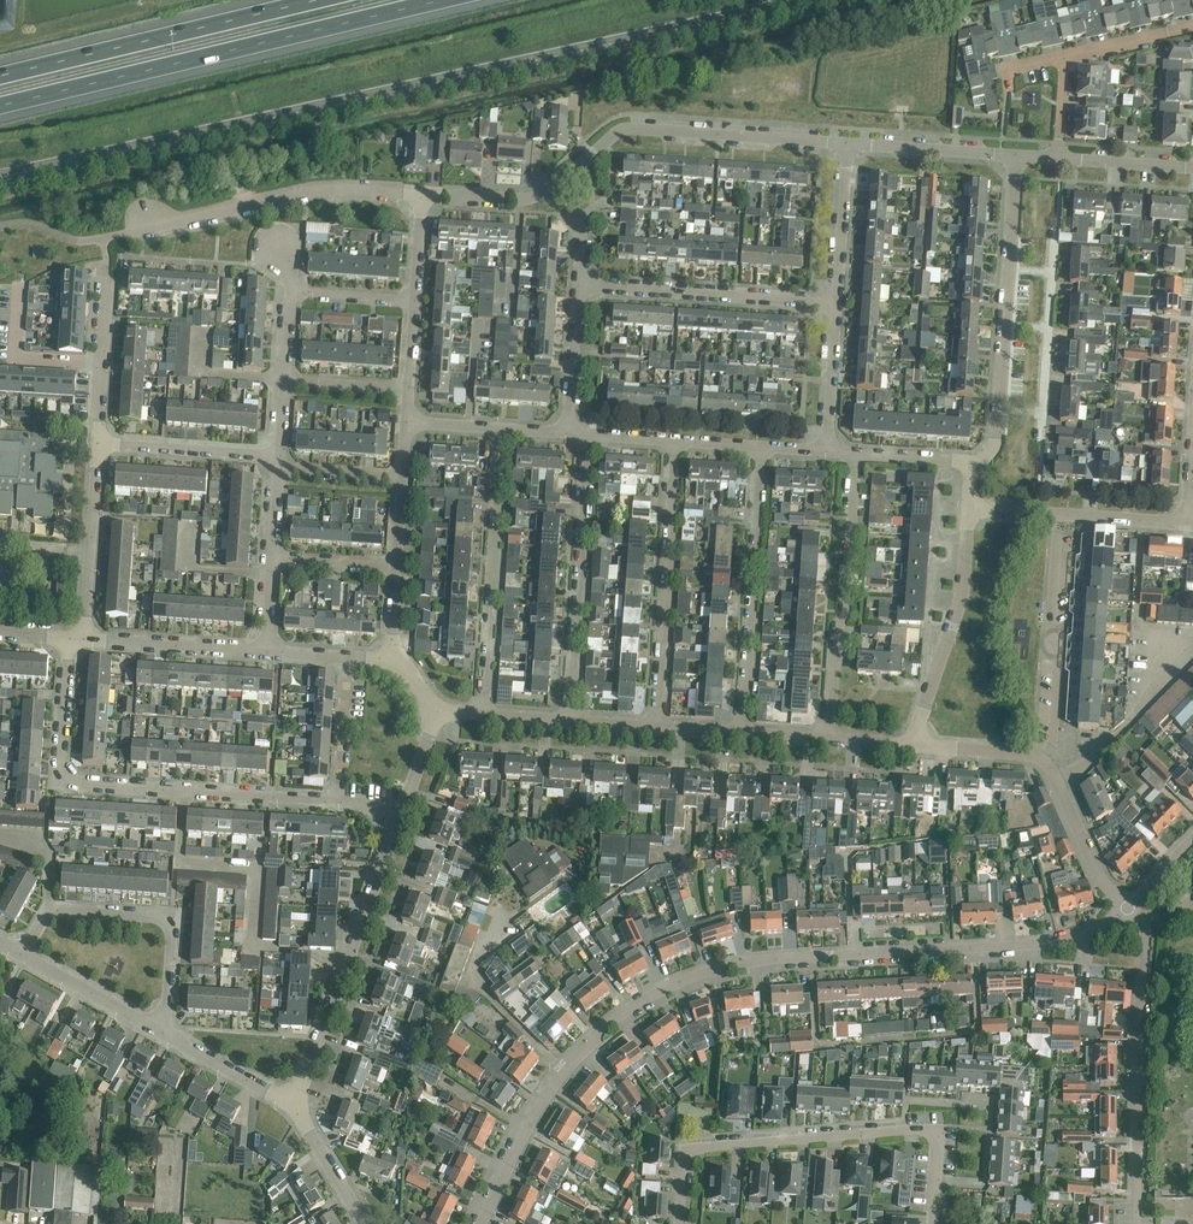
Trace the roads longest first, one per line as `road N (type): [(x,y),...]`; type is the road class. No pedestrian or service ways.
road 1 (secondary): [(0,177),(811,0)]
road 2 (unclassified): [(1127,907),(1087,934),(1048,943),(762,960),(665,988),(599,1031),(556,1084),(482,1223)]
road 3 (motorway): [(0,105),(443,0)]
road 4 (residential): [(339,801),(65,776),(68,638)]
road 5 (residential): [(678,1223),(687,1152),(921,1130),(934,1133),(937,1146),(933,1223)]
road 6 (residential): [(1136,1223),(1146,937),(1127,907)]
road 7 (residential): [(971,461),(984,459),(997,436),(1016,155)]
road 8 (motorway): [(312,0),(0,75)]
road 9 (residential): [(294,1104),(403,805)]
road 10 (residential): [(849,143),(622,129),(553,188)]
road 11 (residential): [(742,733),(762,446)]
road 12 (residential): [(656,727),(675,440)]
road 13 (residential): [(483,715),(502,428)]
road 14 (residential): [(569,721),(587,434)]
road 15 (residential): [(829,739),(857,453)]
road 16 (residential): [(165,1034),(172,937),(163,920),(54,911),(24,955)]
road 17 (residential): [(422,192),(324,188),(192,216),(147,217)]
road 18 (residential): [(838,303),(578,285)]
road 19 (residential): [(1043,760),(1054,735),(1060,649),(1051,629),(1060,514)]
road 20 (residential): [(912,745),(962,597),(968,507)]
road 21 (residential): [(84,639),(97,443)]
road 22 (residential): [(280,456),(97,443)]
road 23 (residential): [(266,651),(84,639)]
road 24 (residential): [(1127,907),(1102,881),(1043,760)]
road 25 (residential): [(1016,155),(849,143)]
road 26 (unclassified): [(165,1034),(24,955)]
road 27 (residential): [(838,303),(849,143)]
road 28 (residential): [(567,433),(578,285)]
road 29 (residential): [(827,451),(838,303)]
road 30 (unclassified): [(294,1104),(165,1034)]
road 31 (unclassified): [(339,801),(349,657)]
road 32 (unclassified): [(366,1223),(294,1104)]
road 33 (residential): [(1192,167),(1058,158)]
road 34 (residential): [(553,188),(514,198),(422,192)]
road 35 (residential): [(1043,760),(912,745)]
road 36 (residential): [(1064,56),(1192,28)]
road 37 (residential): [(1187,523),(1060,514)]
road 38 (residential): [(397,566),(273,557)]
road 39 (residential): [(403,477),(279,468)]
road 40 (residential): [(409,387),(285,379)]
road 41 (residential): [(415,299),(292,291)]

